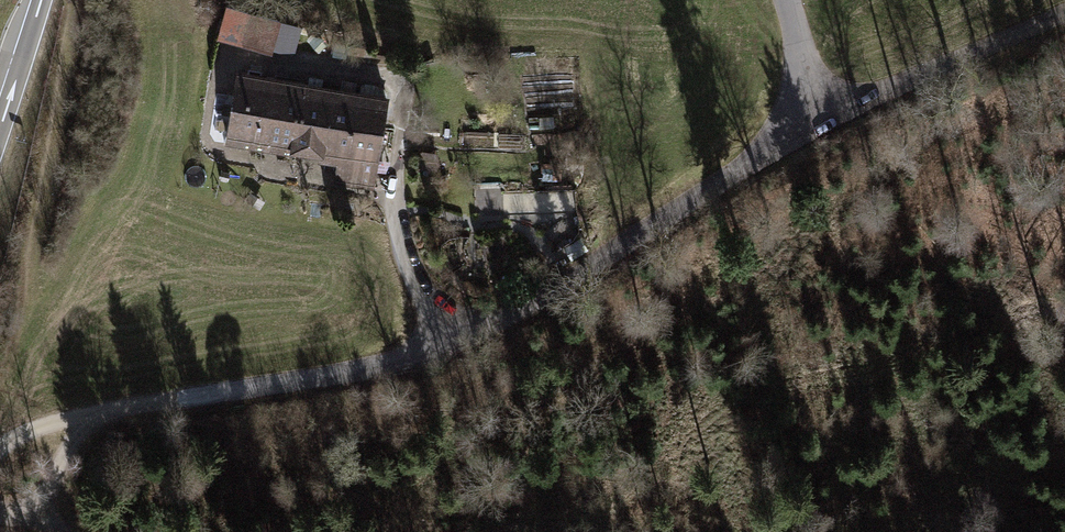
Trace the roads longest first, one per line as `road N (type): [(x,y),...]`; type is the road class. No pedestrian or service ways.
road 1 (residential): [(823,121),(608,261),(434,340),(361,368),(205,398)]
road 2 (residential): [(823,121),(1064,24)]
road 3 (track): [(205,398),(32,427),(0,447)]
road 4 (track): [(83,417),(47,493),(0,513)]
road 5 (motorway): [(0,123),(41,0)]
road 6 (residential): [(786,0),(823,121)]

